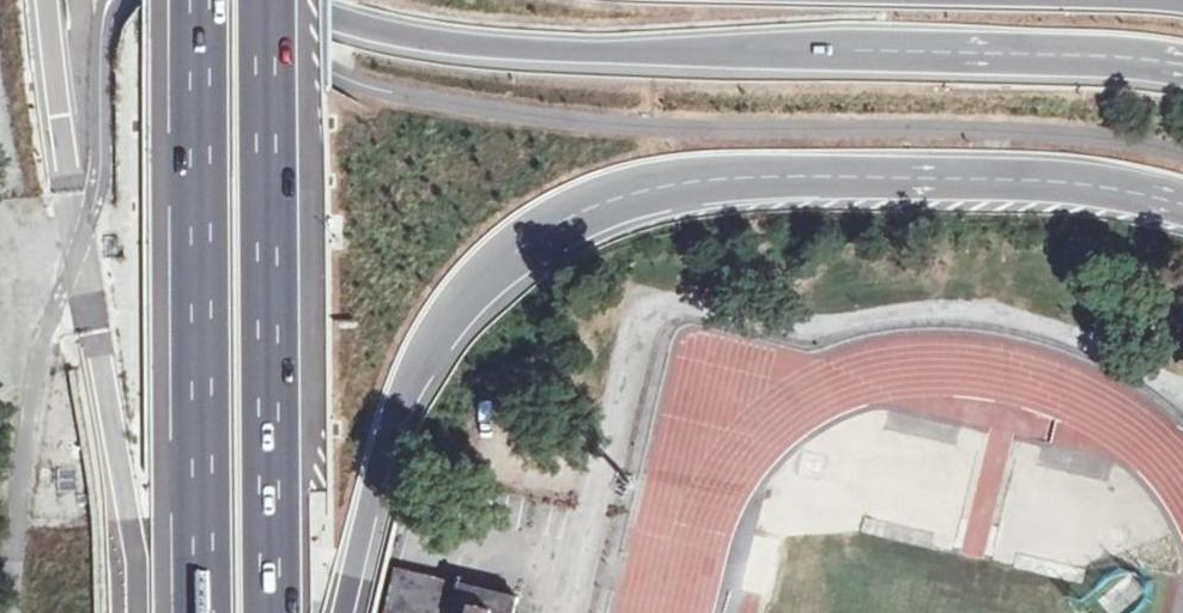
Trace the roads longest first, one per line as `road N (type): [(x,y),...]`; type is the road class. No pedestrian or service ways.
road 1 (motorway): [(341,612),(425,343),(496,264),(577,211),(666,187),(787,174),(1056,180),(1182,204)]
road 2 (motorway): [(280,0),(327,21),(453,46),(673,55),(989,46),(1182,62)]
road 3 (motorway): [(272,612),(269,0)]
road 4 (motorway): [(200,0),(203,612)]
road 5 (track): [(40,348),(0,146)]

